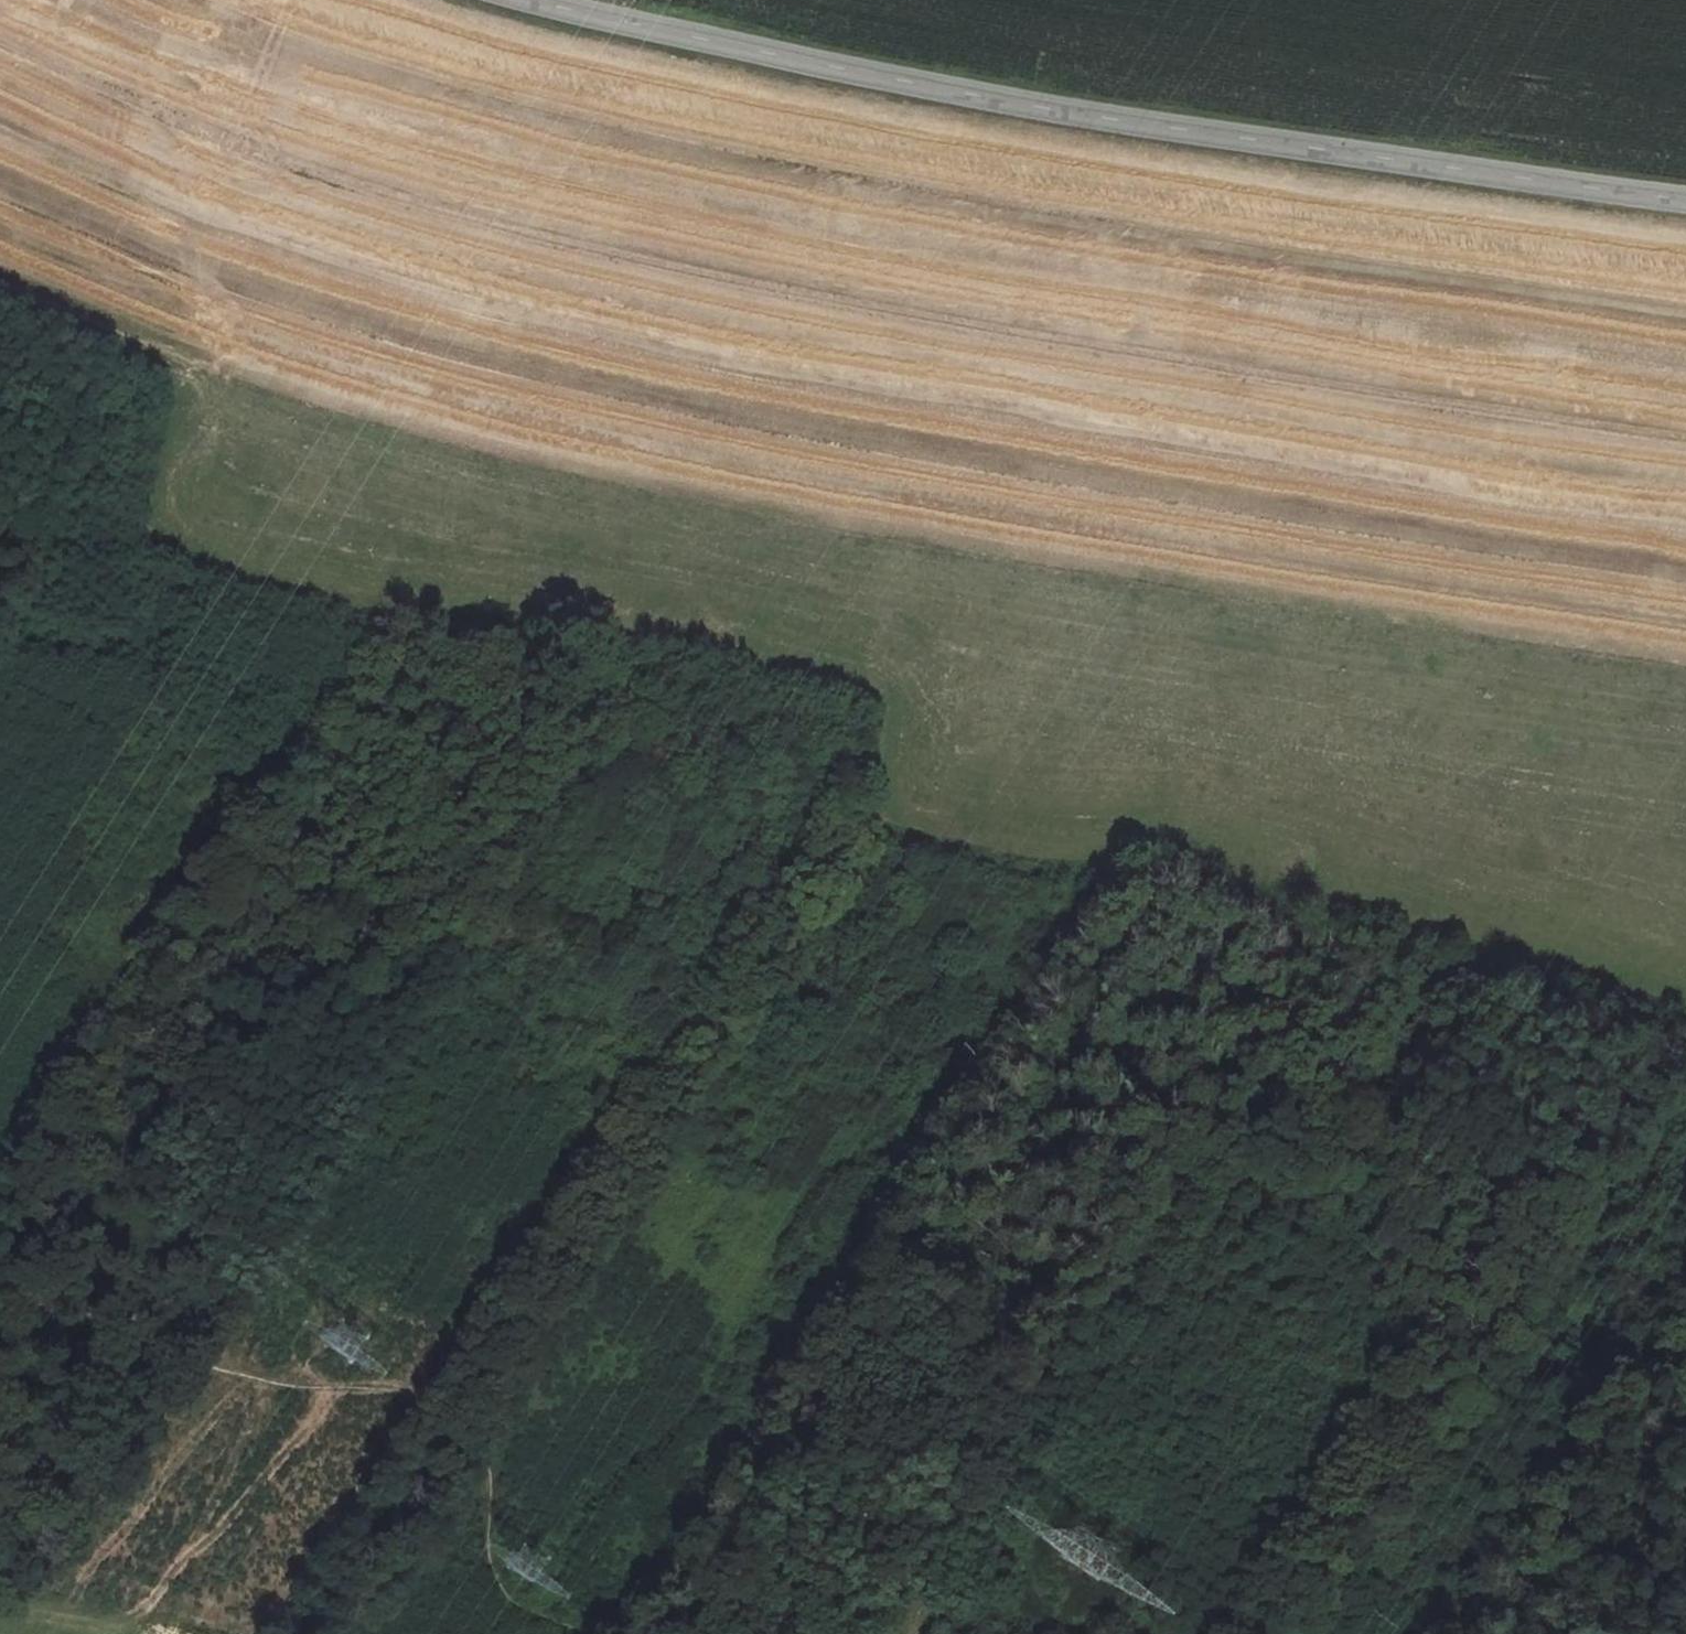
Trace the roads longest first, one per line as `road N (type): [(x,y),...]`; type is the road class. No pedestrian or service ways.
road 1 (unclassified): [(503,0),(961,94),(1685,201)]
road 2 (track): [(589,1633),(525,1609),(492,1583),(482,1534),(482,1467),(442,1414),(406,1387),(230,1377),(141,1317),(0,1314)]

